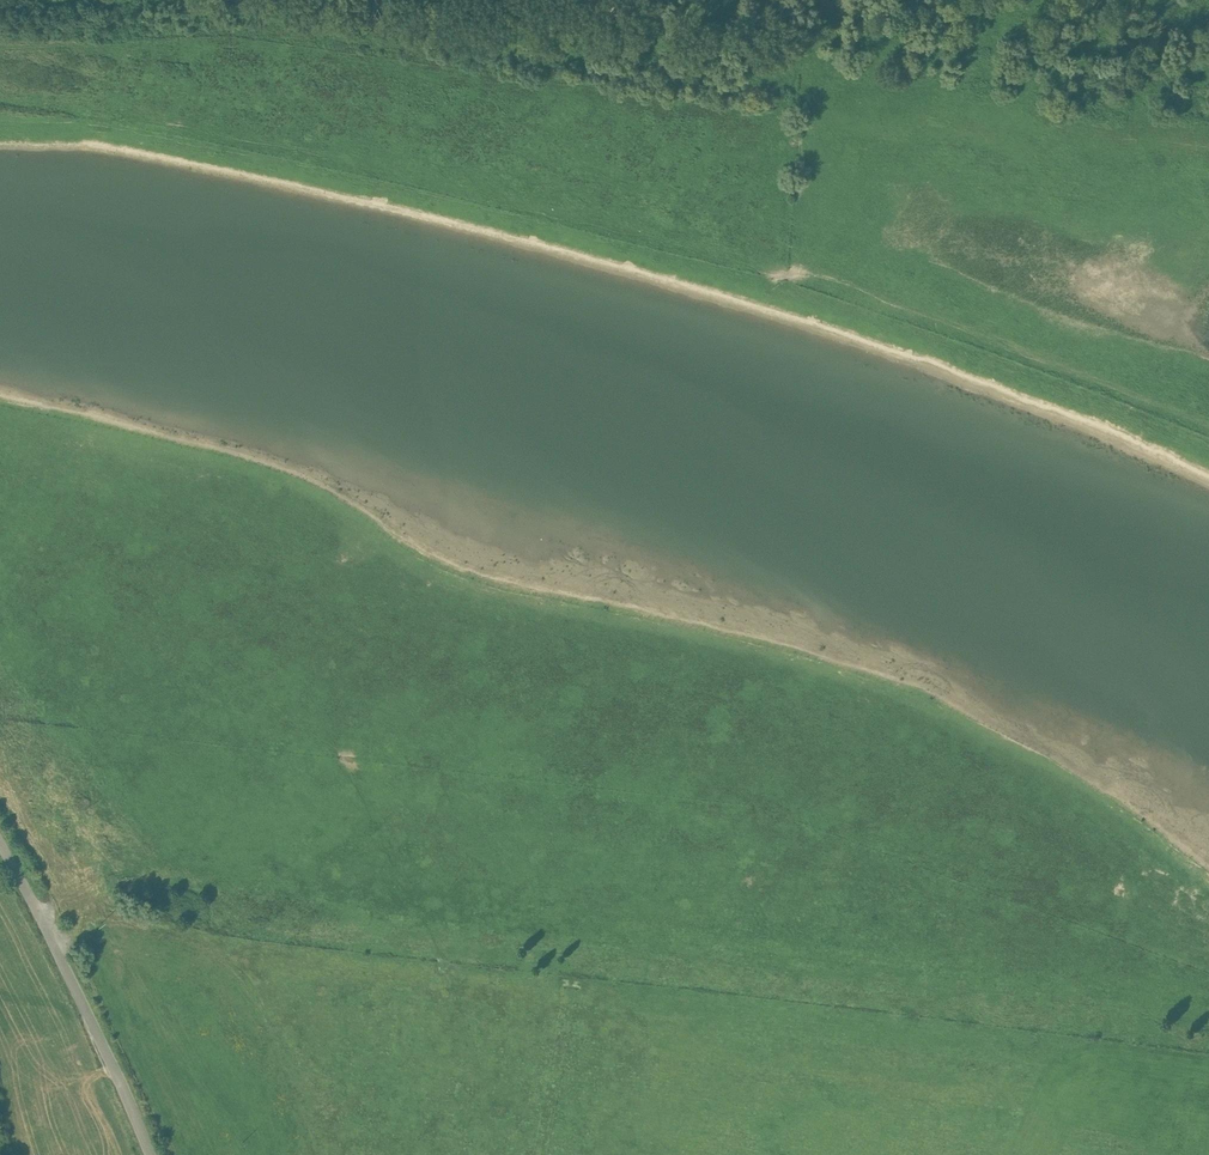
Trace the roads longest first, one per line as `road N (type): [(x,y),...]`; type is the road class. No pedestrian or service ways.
road 1 (unclassified): [(150,1154),(46,920),(0,839)]

